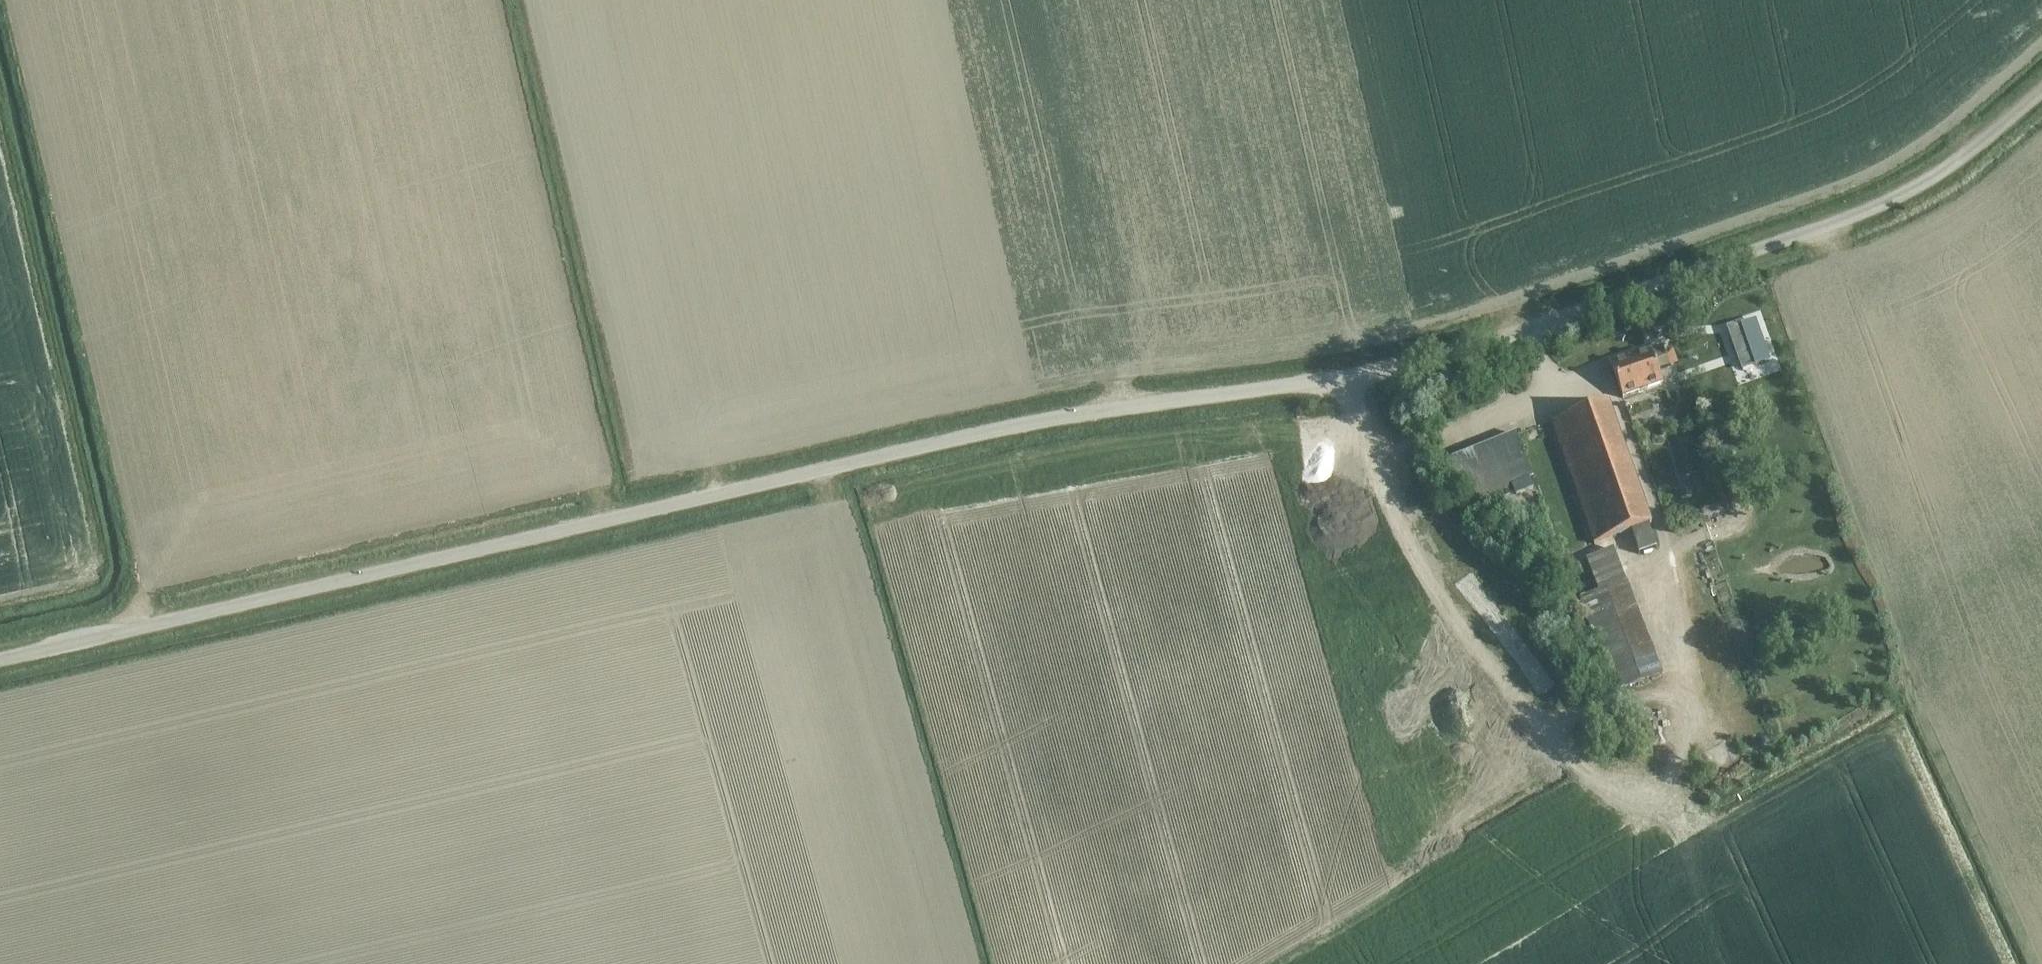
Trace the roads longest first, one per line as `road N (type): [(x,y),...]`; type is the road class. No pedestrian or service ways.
road 1 (unclassified): [(0,659),(1008,428),(1433,360),(1912,188),(2041,89)]

